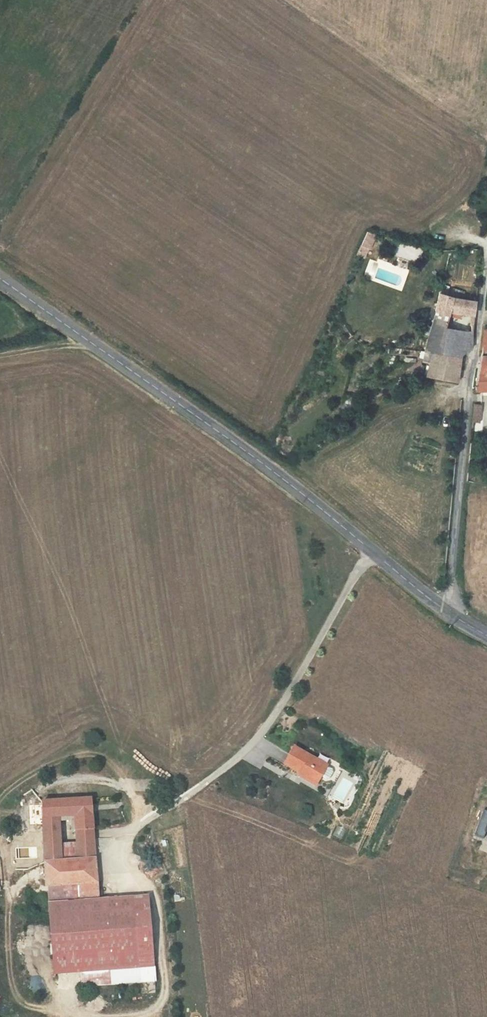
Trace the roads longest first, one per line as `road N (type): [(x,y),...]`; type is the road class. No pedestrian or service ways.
road 1 (secondary): [(452,617),(237,449),(0,284)]
road 2 (residential): [(486,264),(451,564),(452,617)]

